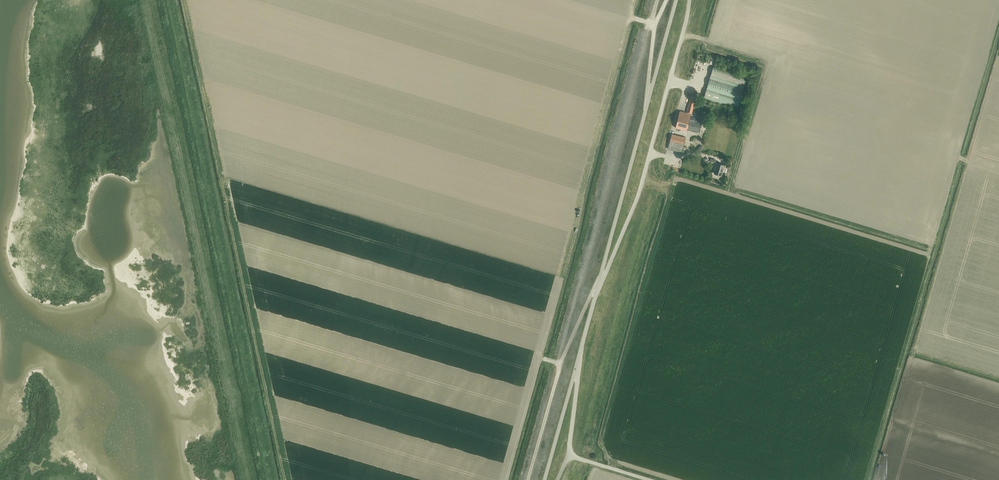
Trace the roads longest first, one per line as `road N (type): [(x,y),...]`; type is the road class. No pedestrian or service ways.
road 1 (tertiary): [(575,371),(676,0)]

